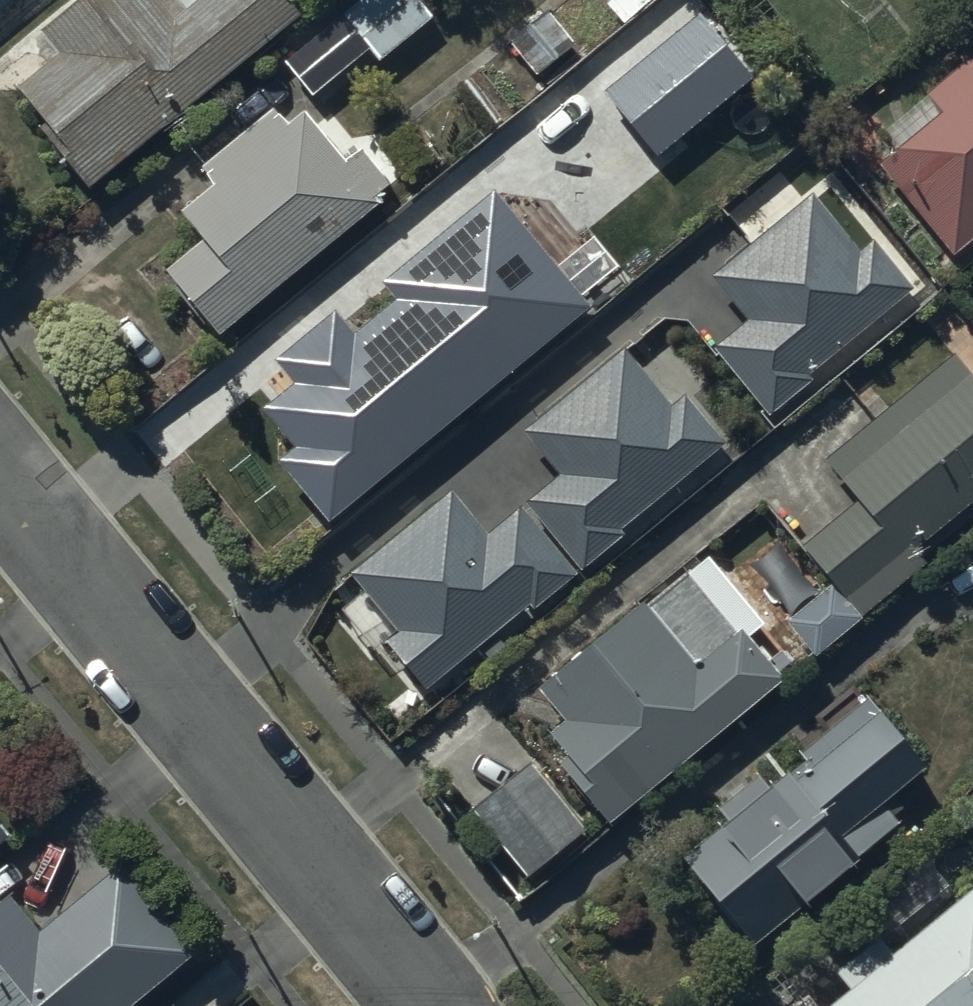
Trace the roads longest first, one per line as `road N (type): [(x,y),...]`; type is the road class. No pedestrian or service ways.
road 1 (residential): [(435,1005),(0,477)]

